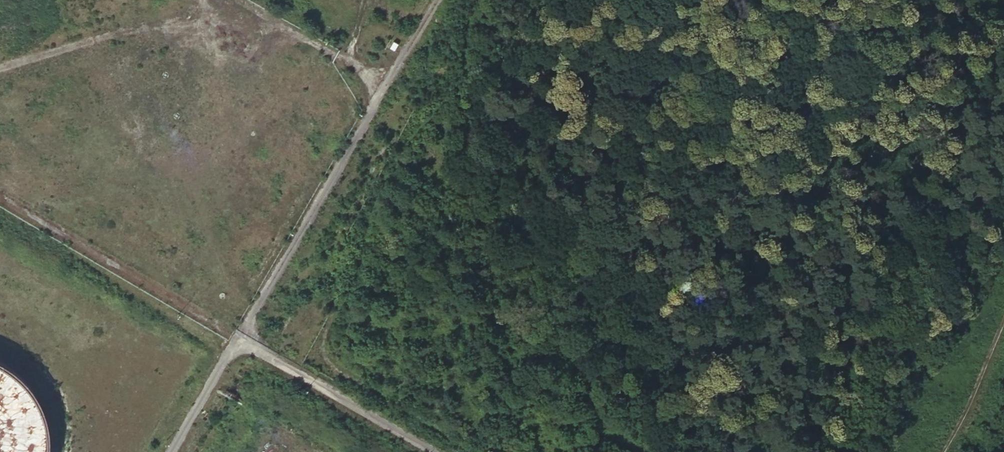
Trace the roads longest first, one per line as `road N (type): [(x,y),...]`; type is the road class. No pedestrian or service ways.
road 1 (track): [(473,0),(464,67),(381,185),(322,352),(347,377),(475,451)]
road 2 (track): [(1003,323),(945,451)]

